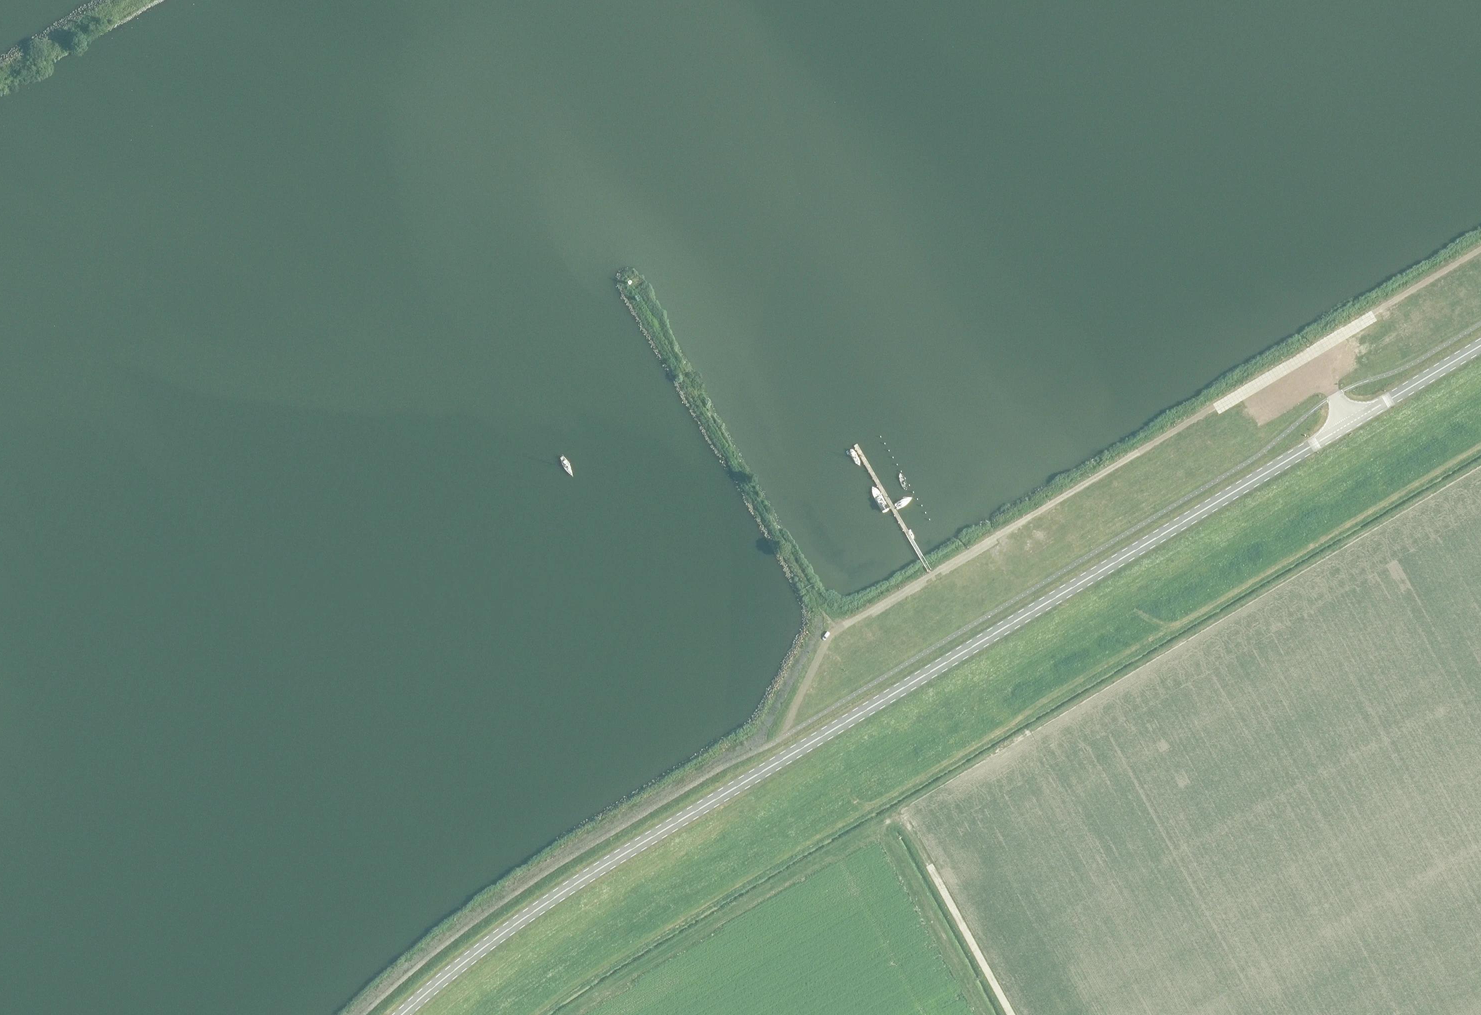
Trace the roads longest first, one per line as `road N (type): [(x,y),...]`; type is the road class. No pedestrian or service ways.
road 1 (secondary): [(400,1014),(591,872),(1480,343)]

